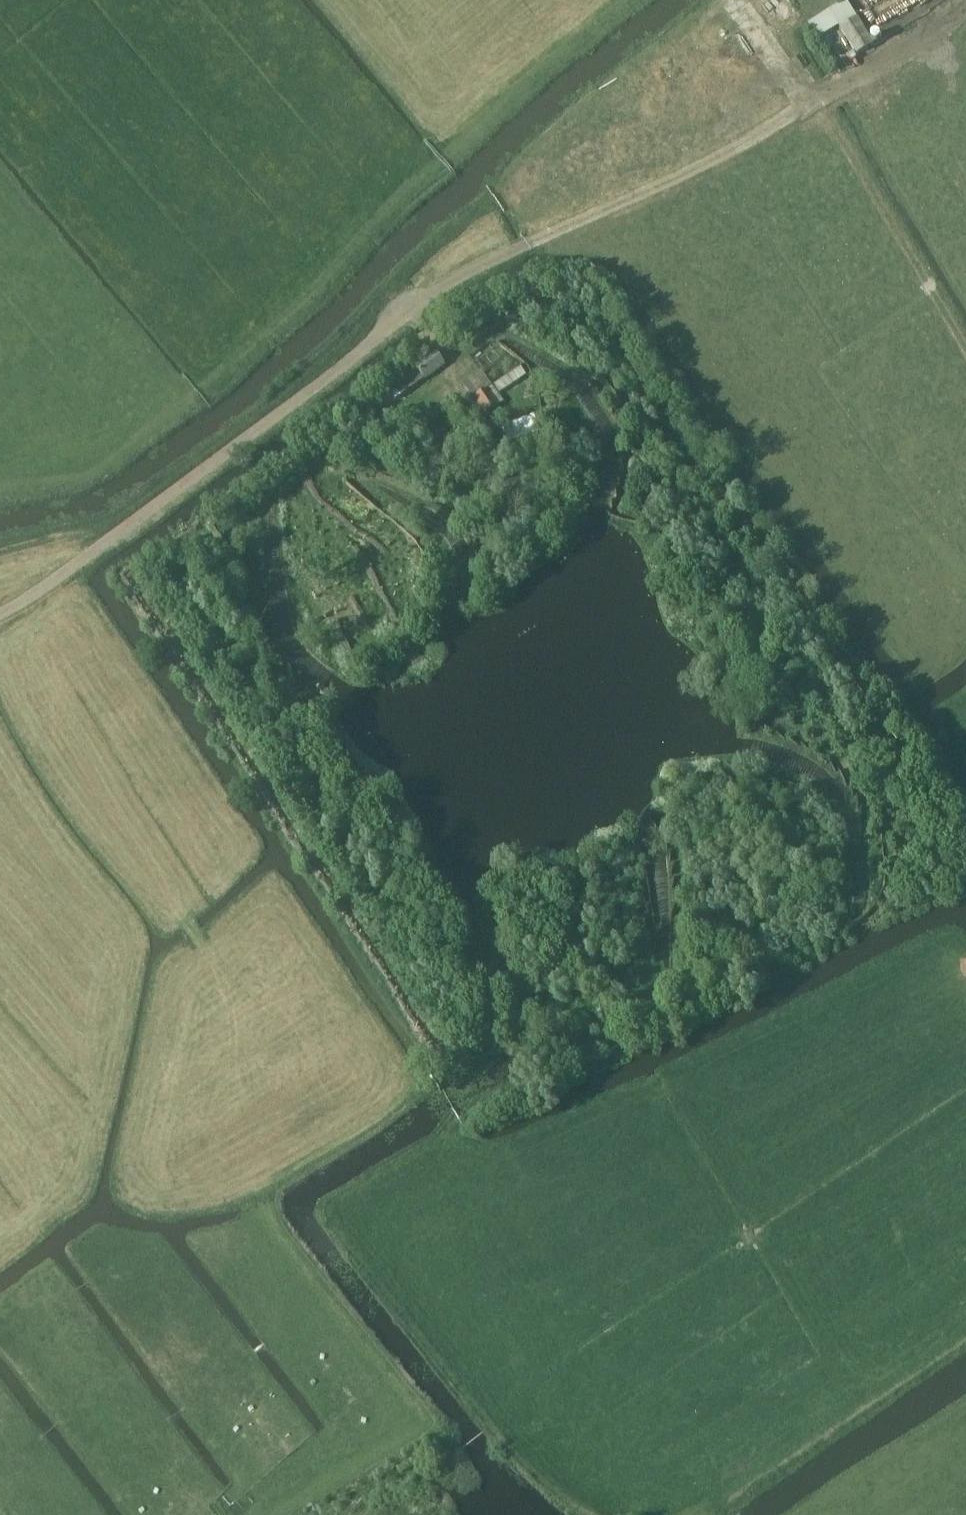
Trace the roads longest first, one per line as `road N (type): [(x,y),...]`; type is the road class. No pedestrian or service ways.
road 1 (track): [(624,0),(442,158),(202,389),(91,475),(0,497)]
road 2 (track): [(524,244),(809,102),(965,6)]
road 3 (track): [(809,102),(735,0)]

